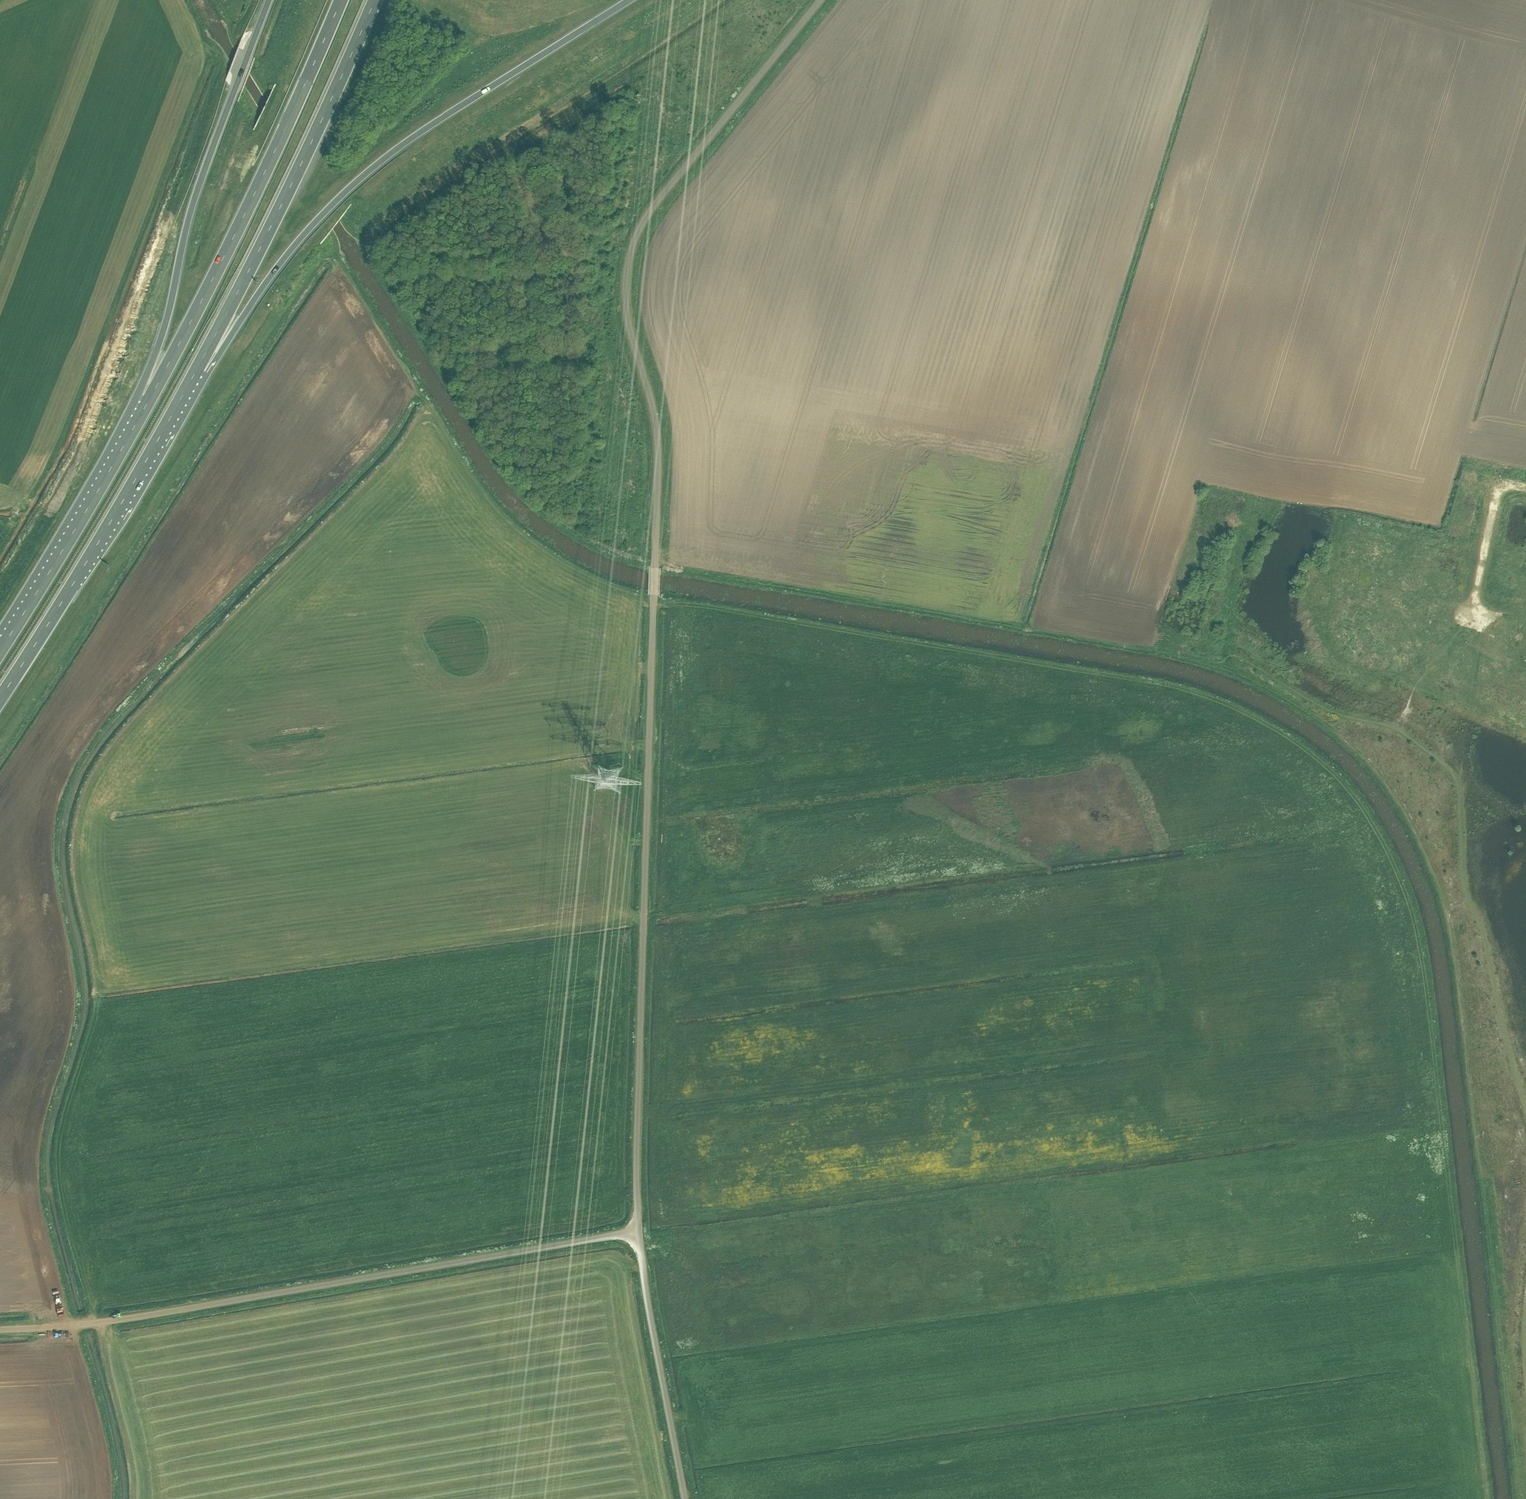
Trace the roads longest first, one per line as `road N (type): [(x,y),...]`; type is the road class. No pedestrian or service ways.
road 1 (unclassified): [(639,1232),(657,441),(630,330),(627,268),(646,216),(821,0)]
road 2 (unclassified): [(0,1330),(122,1318),(639,1232)]
road 3 (trunk): [(196,370),(353,184),(629,0)]
road 4 (trunk): [(341,0),(244,219),(149,399)]
road 5 (trunk): [(268,0),(190,213),(149,399)]
road 6 (trunk): [(196,370),(374,0)]
road 7 (trunk): [(0,699),(196,370)]
road 8 (trunk): [(149,399),(0,650)]
road 9 (unclassified): [(685,1498),(639,1232)]
road 10 (residential): [(1498,483),(1467,621)]

